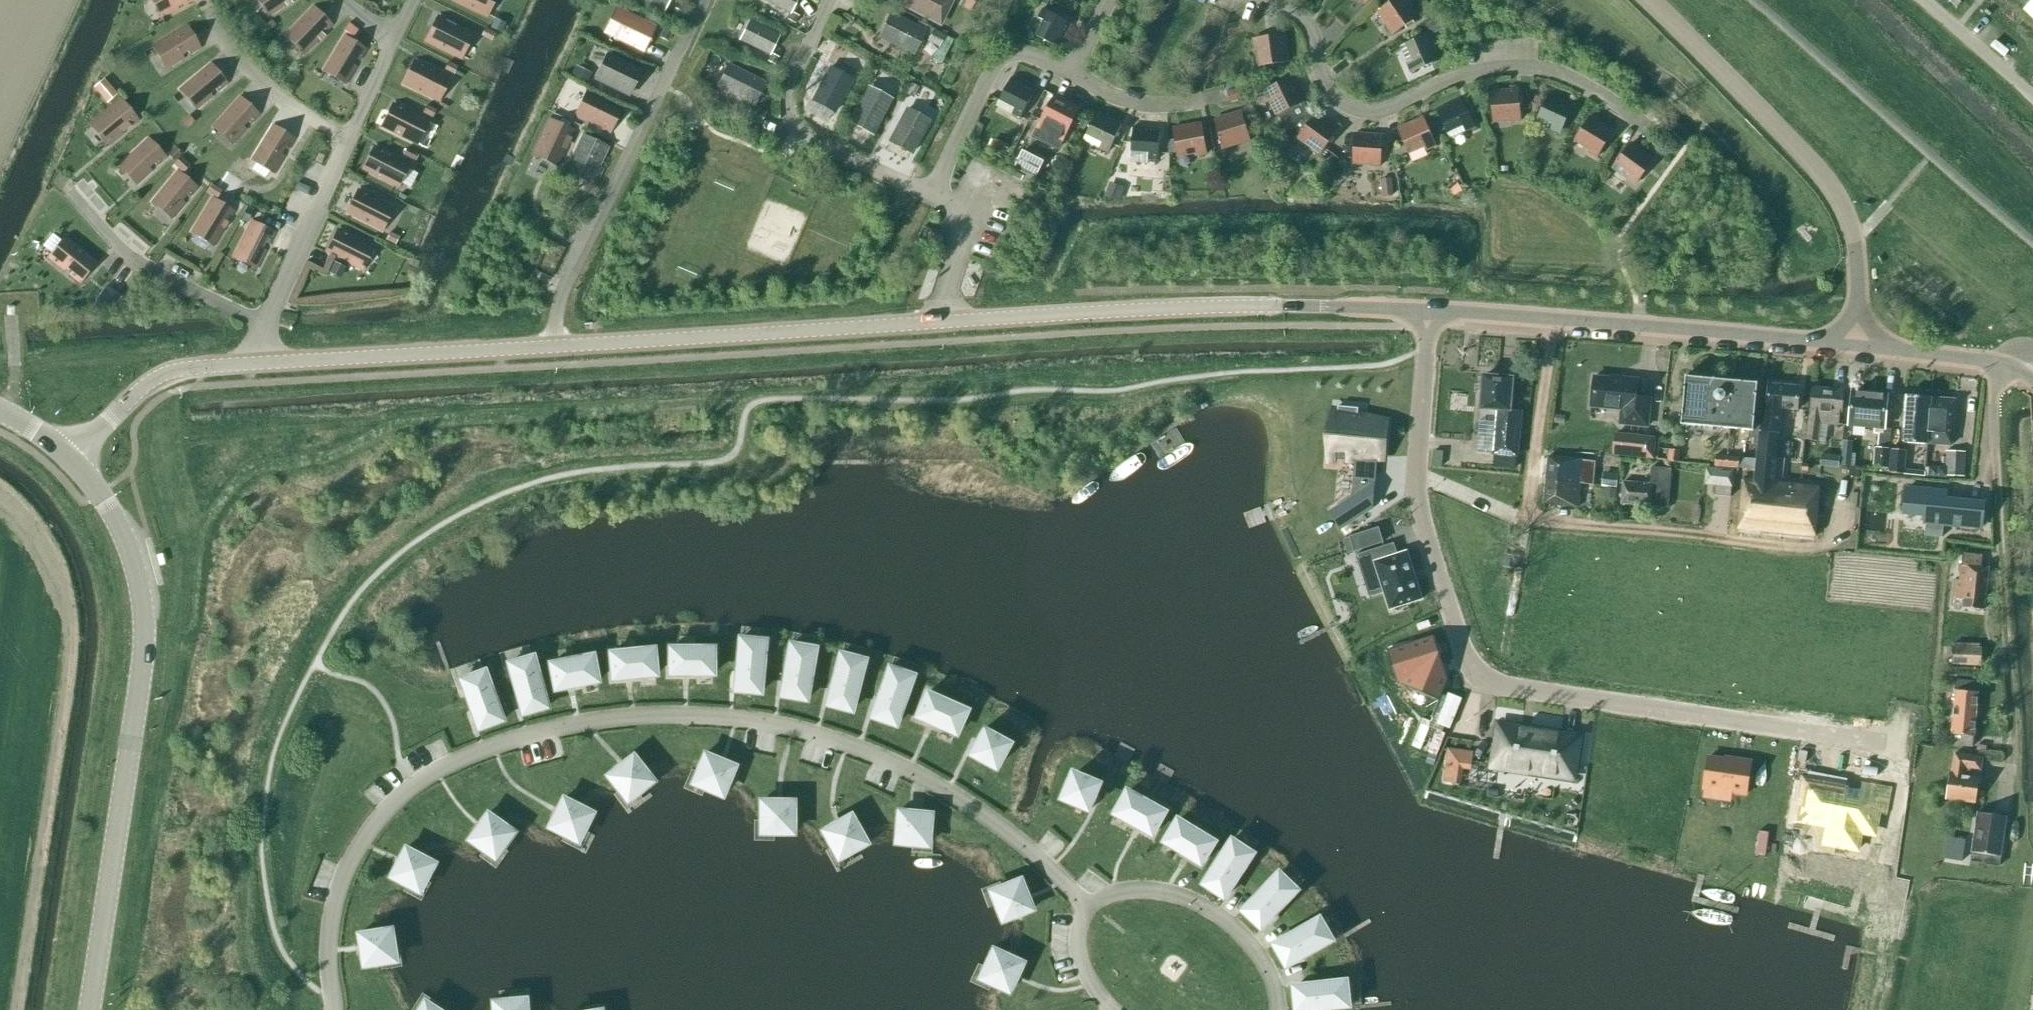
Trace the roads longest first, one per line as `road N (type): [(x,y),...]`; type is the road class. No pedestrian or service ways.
road 1 (unclassified): [(65,456),(148,383),(185,367),(1125,310),(1426,311)]
road 2 (residential): [(1426,311),(1414,493),(1475,679),(1883,742)]
road 3 (tertiary): [(65,456),(100,492),(131,549),(146,638),(88,1009)]
road 4 (residential): [(1803,541),(1540,517),(1528,496),(1554,319)]
road 5 (unclassified): [(1855,345),(1855,239),(1825,178),(1648,0)]
road 6 (track): [(2016,775),(1996,442)]
road 7 (unclassified): [(1855,345),(1554,319)]
road 8 (unclassified): [(1993,364),(1855,345)]
road 9 (unclassified): [(1554,319),(1426,311)]

